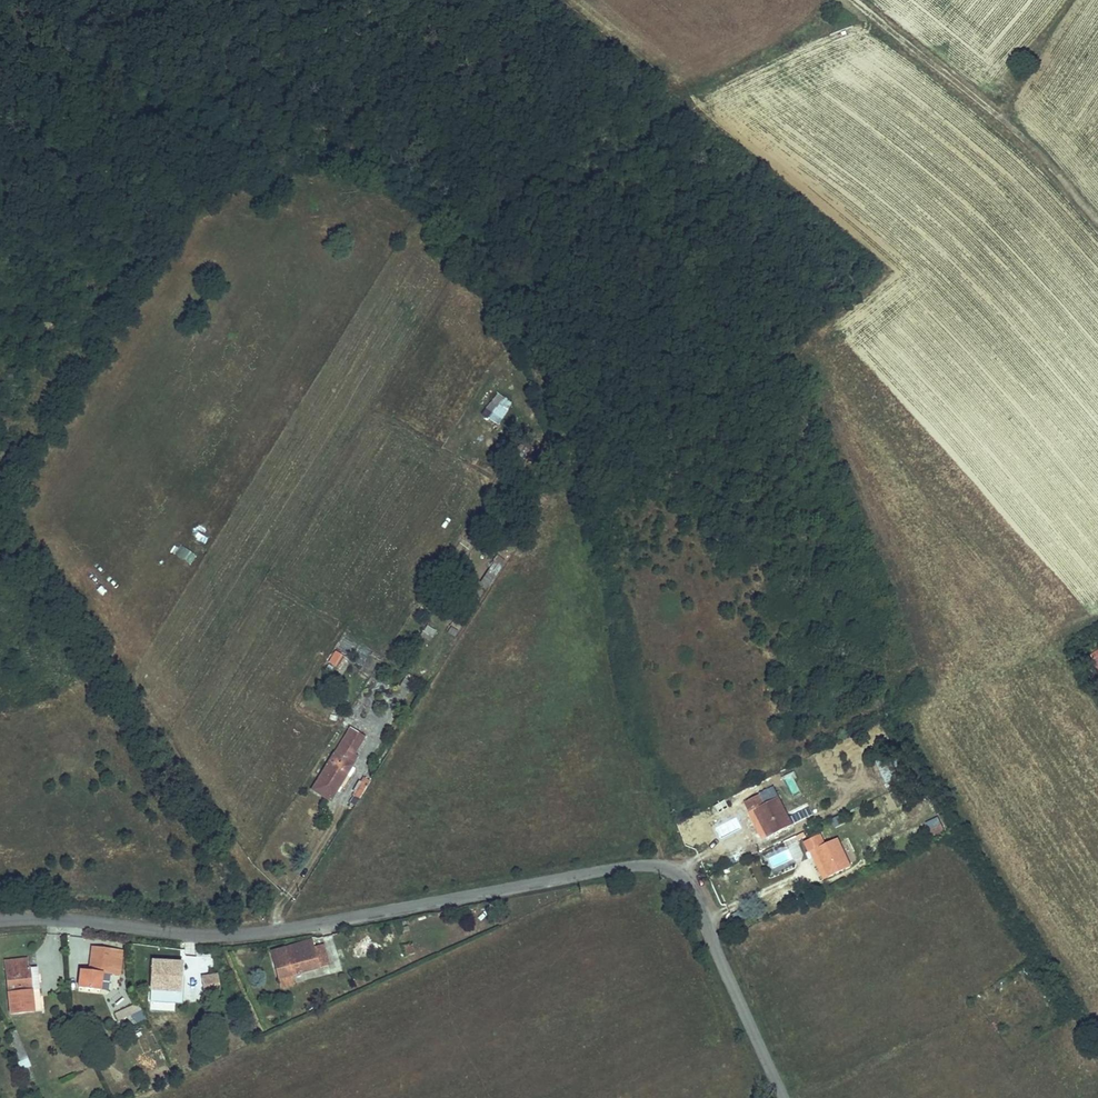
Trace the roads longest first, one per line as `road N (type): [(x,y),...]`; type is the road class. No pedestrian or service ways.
road 1 (unclassified): [(787,1097),(694,888),(656,865),(261,932),(0,922)]
road 2 (track): [(1097,217),(997,110),(854,0)]

